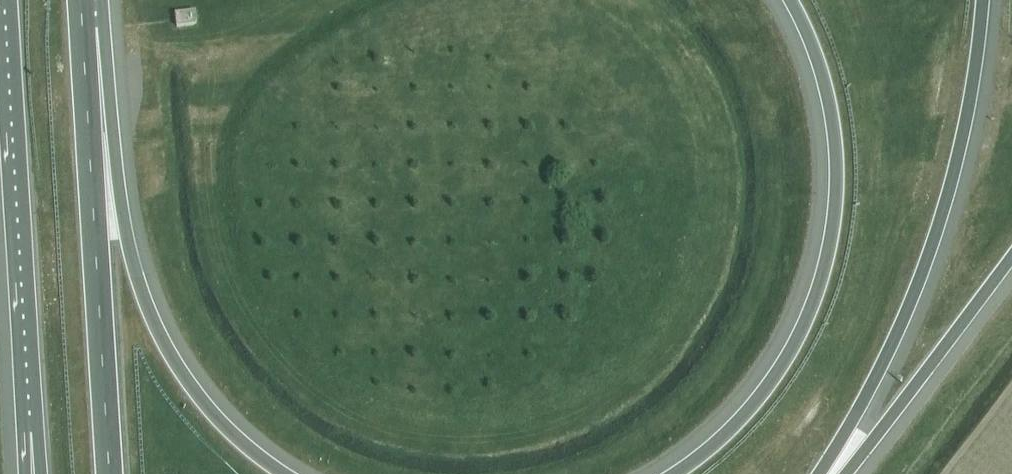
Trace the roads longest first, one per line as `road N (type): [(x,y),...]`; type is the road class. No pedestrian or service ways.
road 1 (motorway): [(790,0),(821,69),(833,123),(837,197),(824,269),(765,394),(677,473)]
road 2 (motorway): [(286,473),(221,423),(165,348),(136,276),(82,28)]
road 3 (motorway): [(818,473),(890,349),(924,270),(967,114),(982,0)]
road 4 (trunk): [(110,473),(82,28)]
road 5 (trunk): [(11,0),(37,432)]
road 6 (motorway): [(841,473),(1011,256)]

